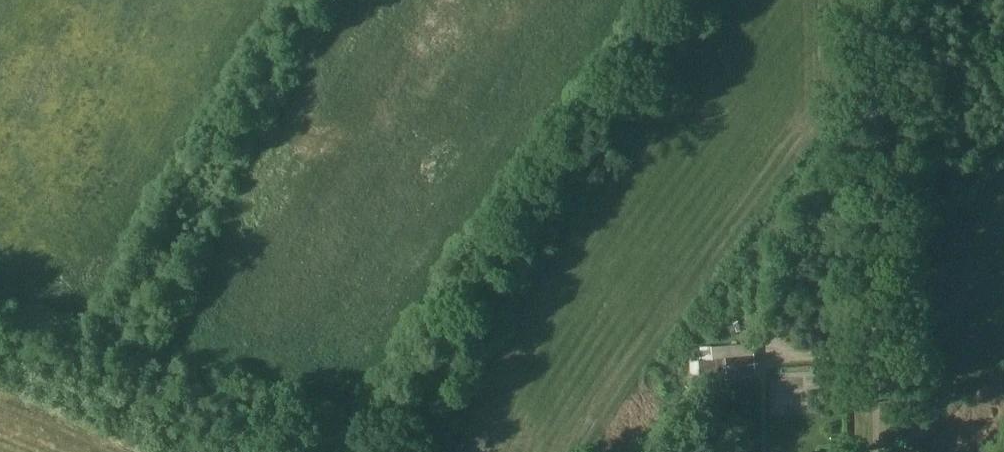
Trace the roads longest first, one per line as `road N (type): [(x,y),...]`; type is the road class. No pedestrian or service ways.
road 1 (unclassified): [(881,451),(877,0)]

